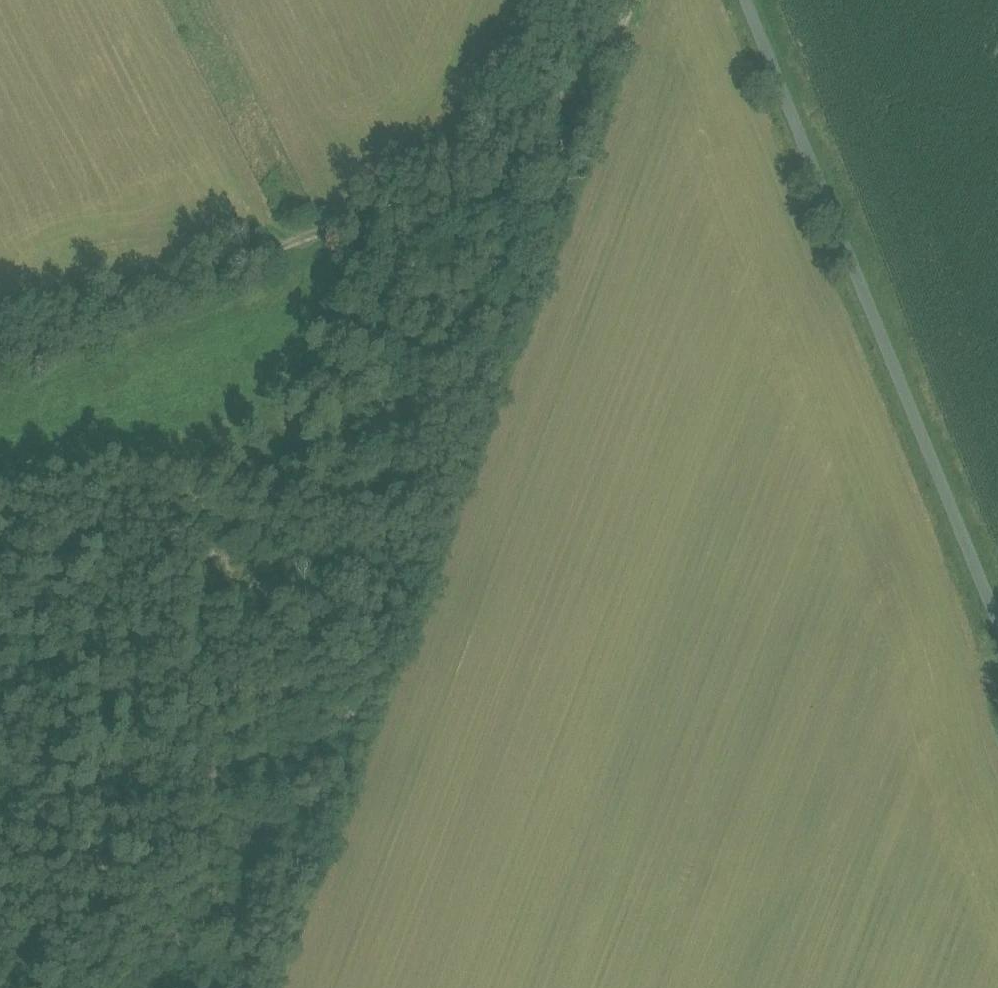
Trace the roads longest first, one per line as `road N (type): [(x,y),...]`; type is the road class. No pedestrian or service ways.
road 1 (track): [(635,0),(600,64),(529,128),(443,188),(0,362)]
road 2 (unclassified): [(997,616),(748,0)]

